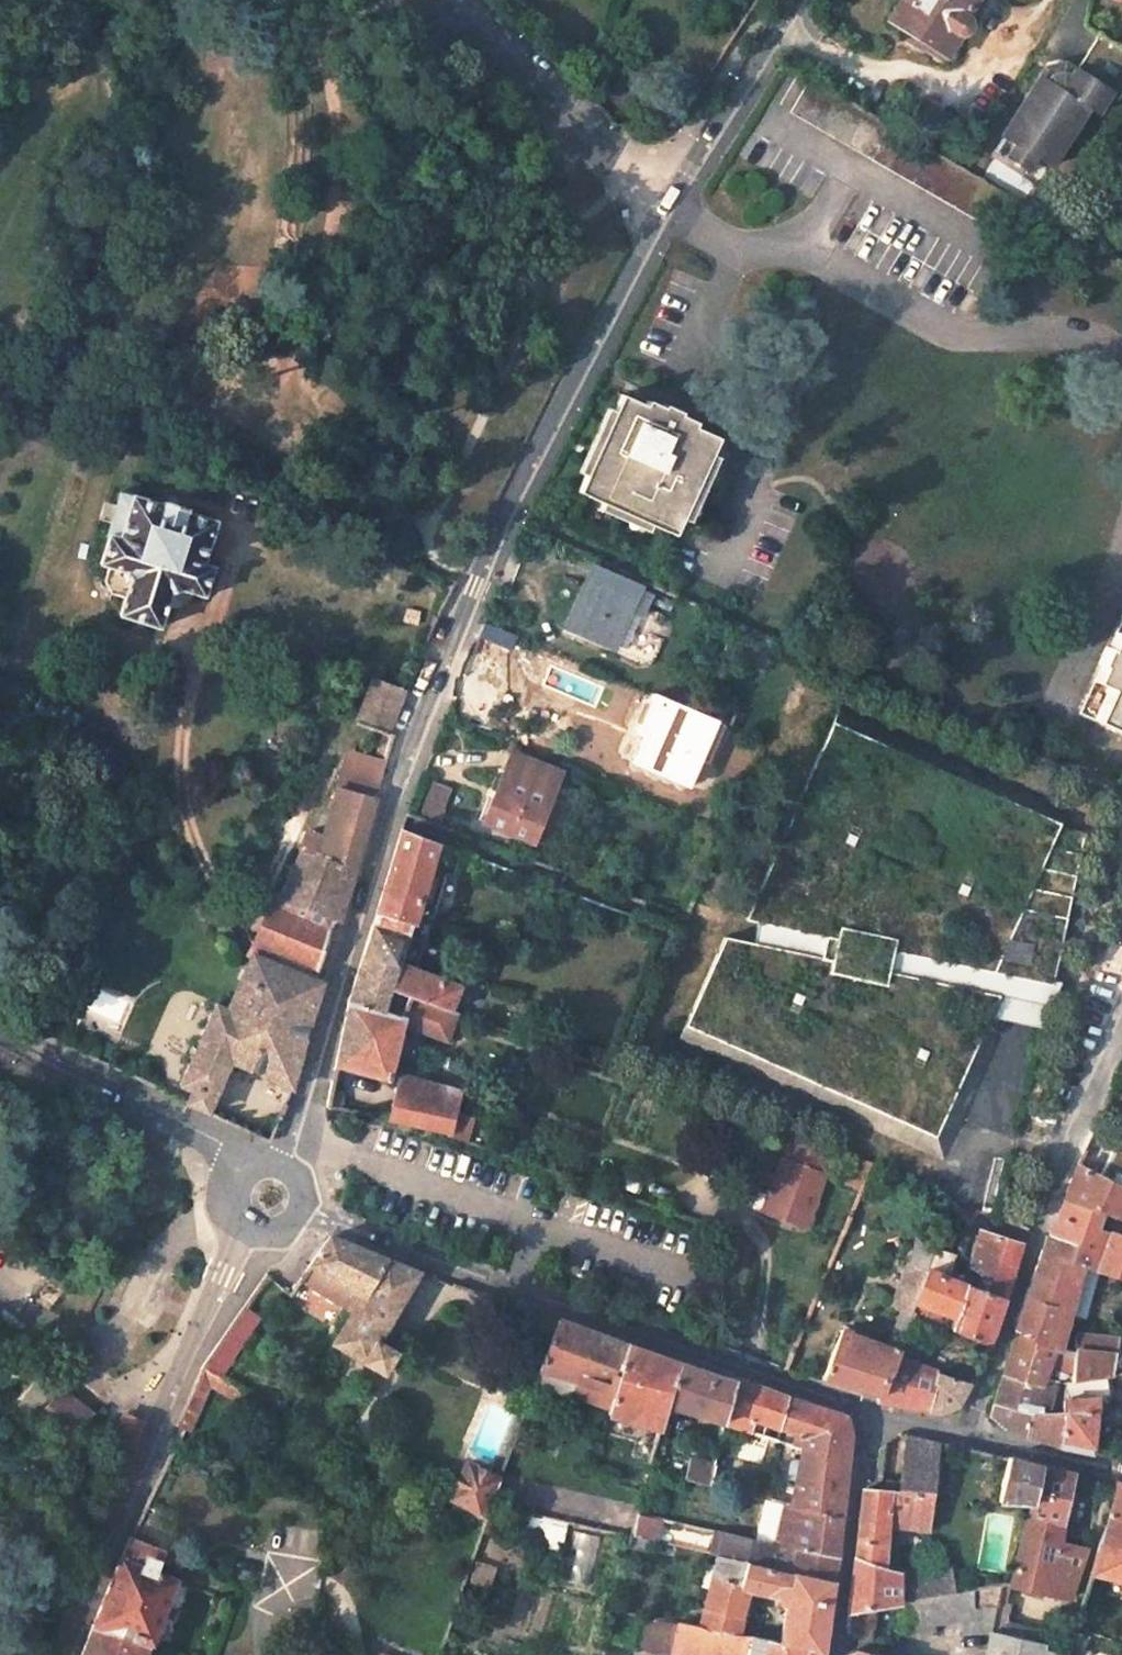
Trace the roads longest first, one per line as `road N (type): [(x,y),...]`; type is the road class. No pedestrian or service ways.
road 1 (unclassified): [(675,204),(475,584),(365,875),(291,1168)]
road 2 (unclassified): [(301,1201),(865,1415)]
road 3 (unclassified): [(248,1214),(61,1654)]
road 4 (unclassified): [(969,1427),(1096,1066),(1121,1014)]
road 5 (unclassified): [(454,0),(675,204)]
road 6 (unclassified): [(248,1171),(219,1144),(0,1031)]
road 7 (residential): [(836,1654),(865,1415)]
road 8 (unclassified): [(800,0),(675,204)]
road 9 (unclassified): [(969,1427),(1121,1468)]

